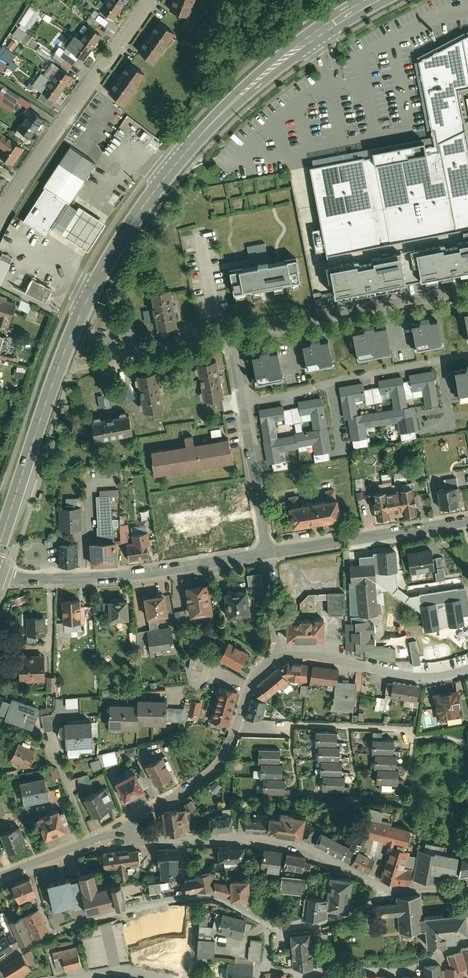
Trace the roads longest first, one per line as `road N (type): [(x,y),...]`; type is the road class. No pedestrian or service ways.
road 1 (secondary): [(371,0),(307,37),(255,79),(157,188),(106,267),(67,349),(0,547)]
road 2 (residential): [(269,922),(224,898),(194,894),(89,919),(0,962)]
road 3 (residential): [(381,889),(309,849),(272,840),(108,843)]
road 4 (residential): [(235,731),(248,689),(278,658),(421,682),(467,672)]
road 5 (residential): [(0,582),(125,577),(266,551)]
road 6 (residential): [(0,208),(149,0)]
road 7 (residential): [(467,289),(234,335)]
road 8 (residential): [(266,551),(234,335)]
road 9 (residential): [(266,551),(467,519)]
road 10 (residential): [(235,731),(224,764),(108,843)]

